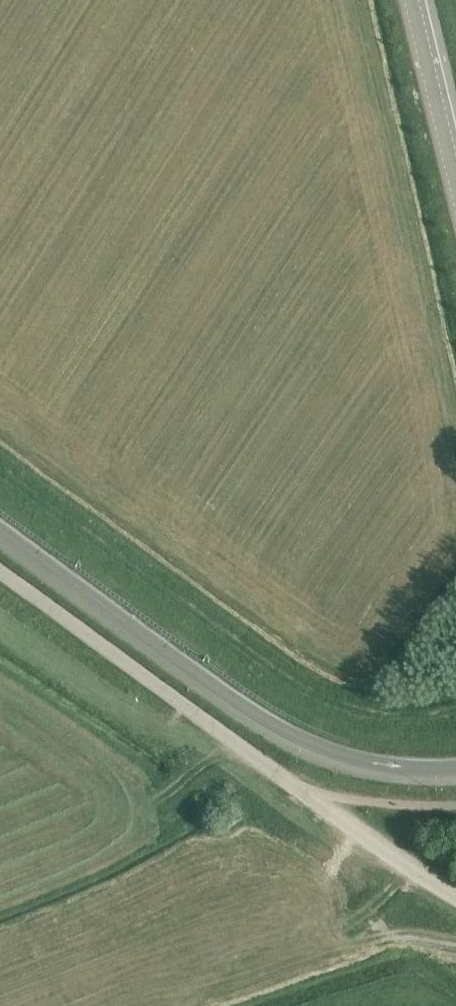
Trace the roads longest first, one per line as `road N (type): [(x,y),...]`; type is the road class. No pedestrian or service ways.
road 1 (unclassified): [(0,572),(455,896)]
road 2 (motorway): [(0,529),(275,730),(335,756),(455,774)]
road 3 (tertiary): [(455,170),(415,0)]

